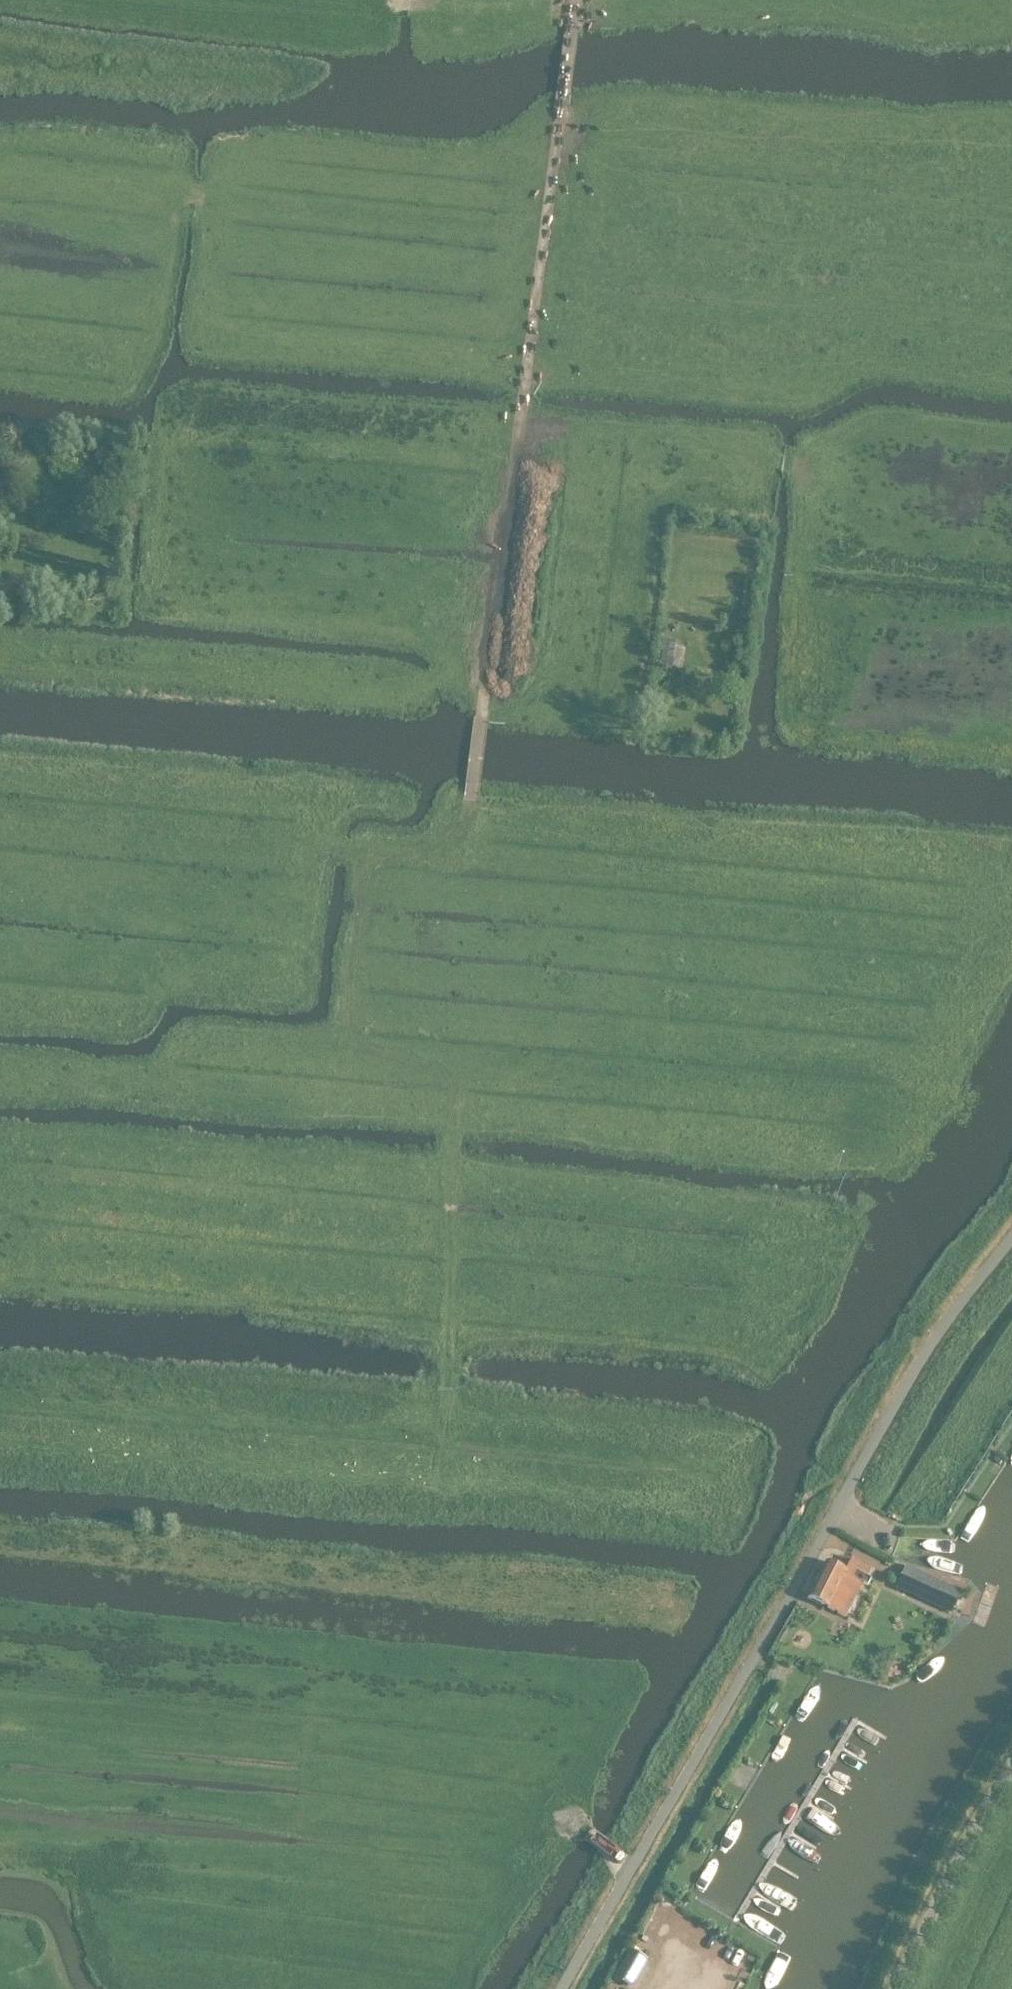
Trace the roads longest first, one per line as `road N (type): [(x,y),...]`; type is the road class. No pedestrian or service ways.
road 1 (unclassified): [(561,1988),(923,1351),(1011,1231)]
road 2 (track): [(470,807),(576,0)]
road 3 (unclassified): [(898,1988),(1011,1766)]

